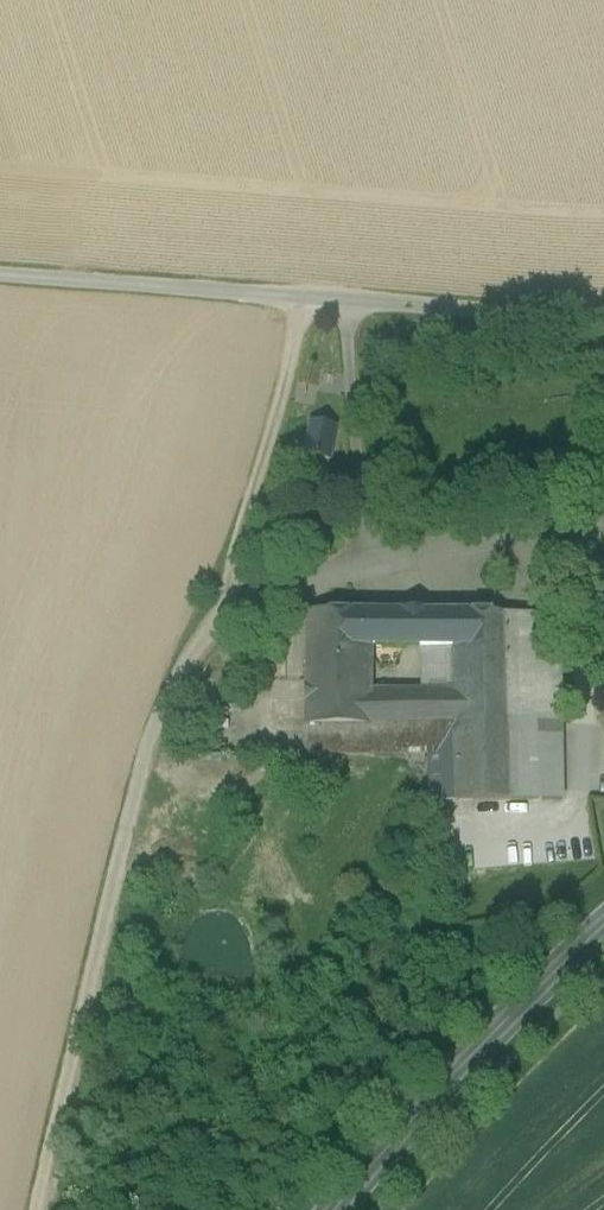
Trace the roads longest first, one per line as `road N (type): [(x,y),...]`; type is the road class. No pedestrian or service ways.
road 1 (track): [(308,299),(245,523),(204,637),(178,670),(129,809),(35,1209)]
road 2 (unclassified): [(603,321),(0,276)]
road 3 (track): [(204,637),(227,611),(359,570),(603,516)]
road 4 (primary): [(603,929),(407,1126),(336,1209)]

